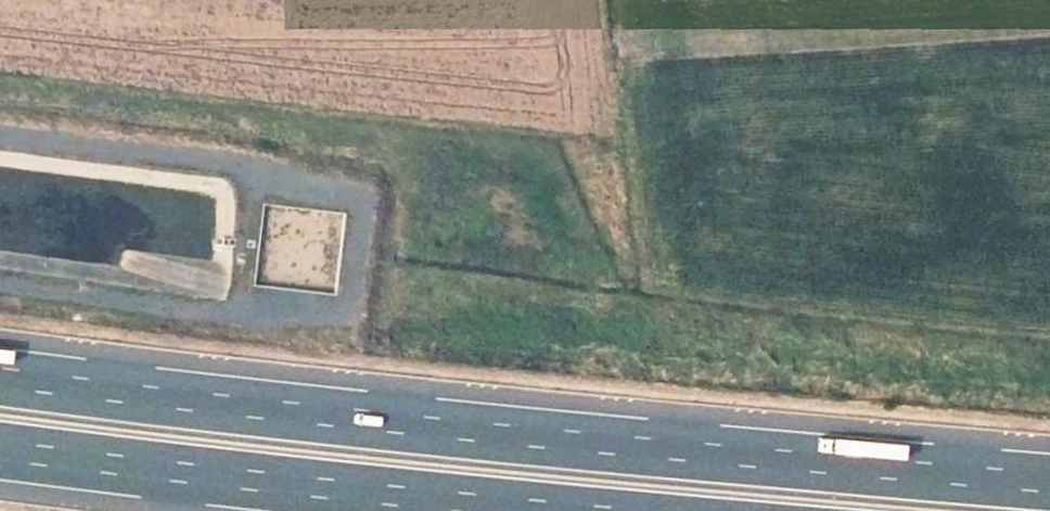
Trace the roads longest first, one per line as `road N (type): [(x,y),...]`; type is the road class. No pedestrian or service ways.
road 1 (motorway): [(1049,481),(355,420),(0,374)]
road 2 (motorway): [(0,449),(552,510)]

